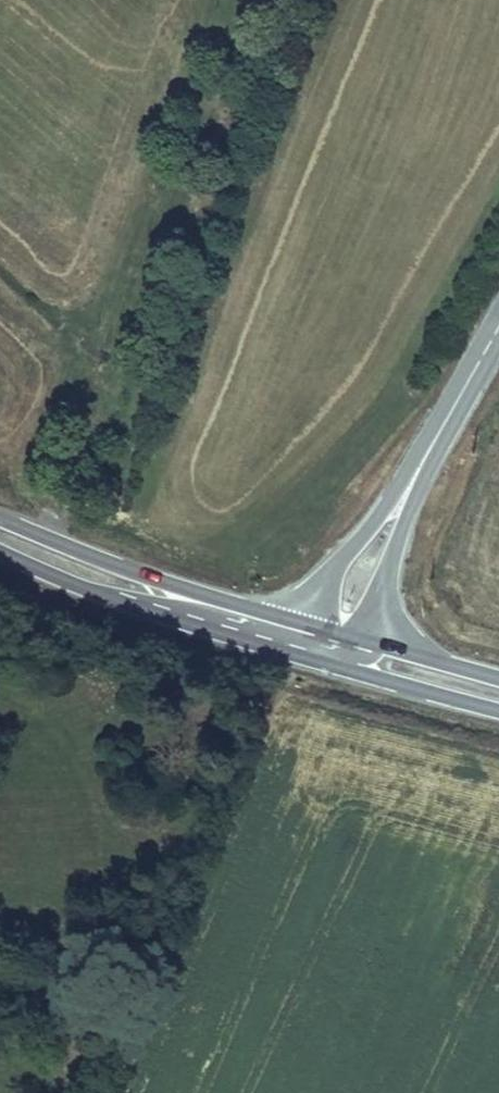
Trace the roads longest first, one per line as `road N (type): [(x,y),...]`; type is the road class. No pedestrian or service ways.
road 1 (track): [(319,0),(137,505),(121,518),(77,508),(63,514),(45,556)]
road 2 (primary): [(0,535),(166,599),(293,636)]
road 3 (tertiary): [(498,328),(397,509)]
road 4 (tertiary): [(397,509),(302,614),(293,636)]
road 5 (tertiary): [(366,657),(397,509)]
road 6 (primary): [(366,657),(498,693)]

